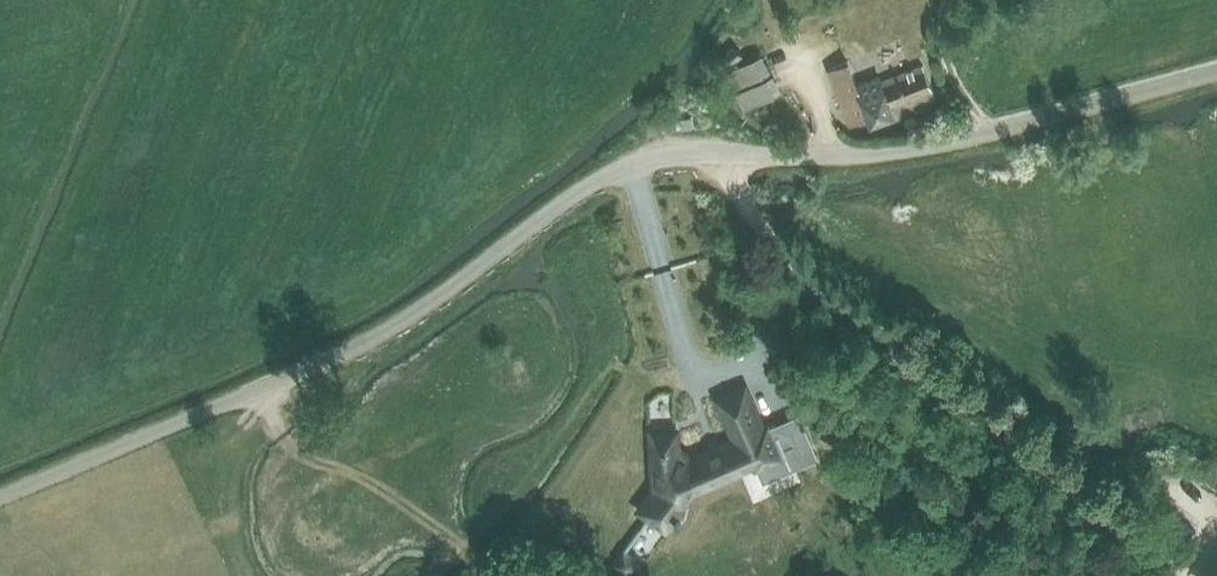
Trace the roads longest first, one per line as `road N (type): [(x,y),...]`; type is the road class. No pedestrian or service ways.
road 1 (unclassified): [(0,491),(391,324),(548,205),(609,172),(674,159),(925,146),(1216,74)]
road 2 (track): [(483,575),(422,517),(362,479),(297,453),(252,385)]

